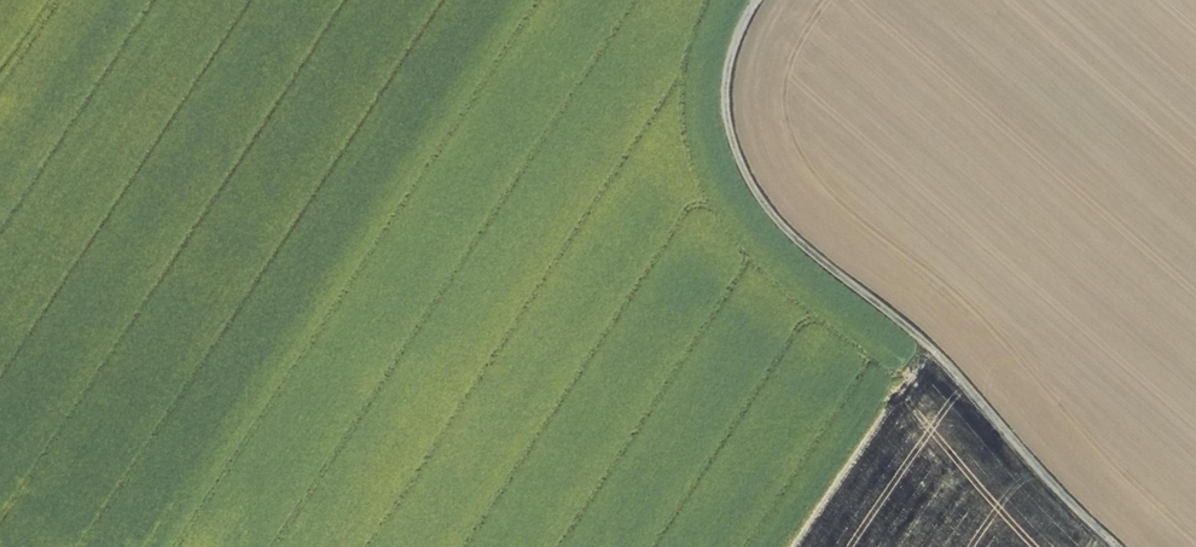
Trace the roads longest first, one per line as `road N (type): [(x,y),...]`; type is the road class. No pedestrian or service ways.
road 1 (track): [(756,0),(729,59),(725,98),(737,154),(757,194),(783,228),(936,351),(1117,546)]

